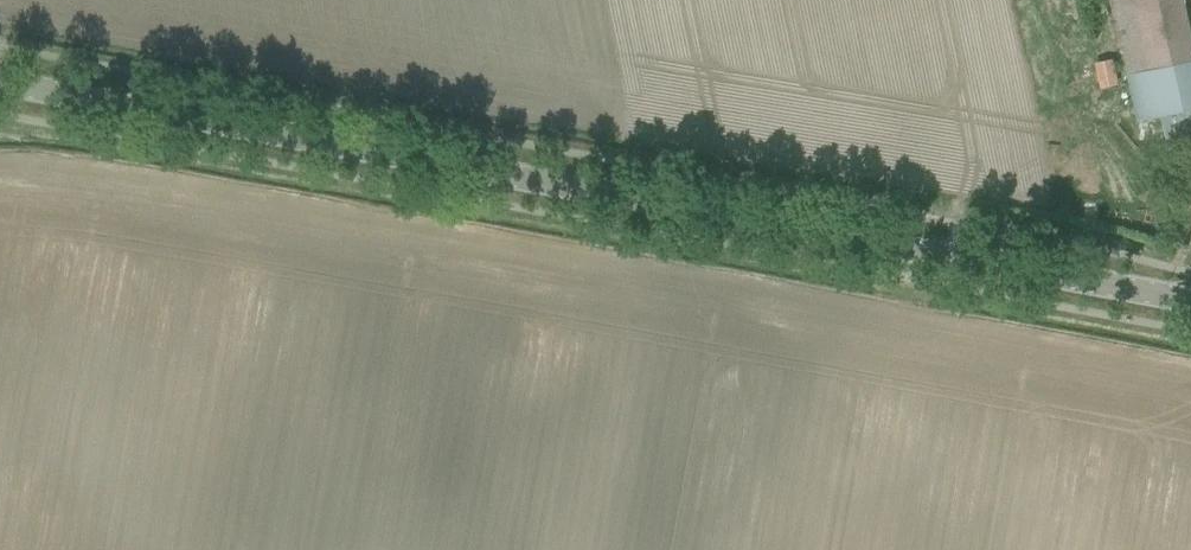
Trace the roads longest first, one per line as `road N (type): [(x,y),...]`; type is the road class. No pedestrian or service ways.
road 1 (tertiary): [(1190,304),(0,87)]

